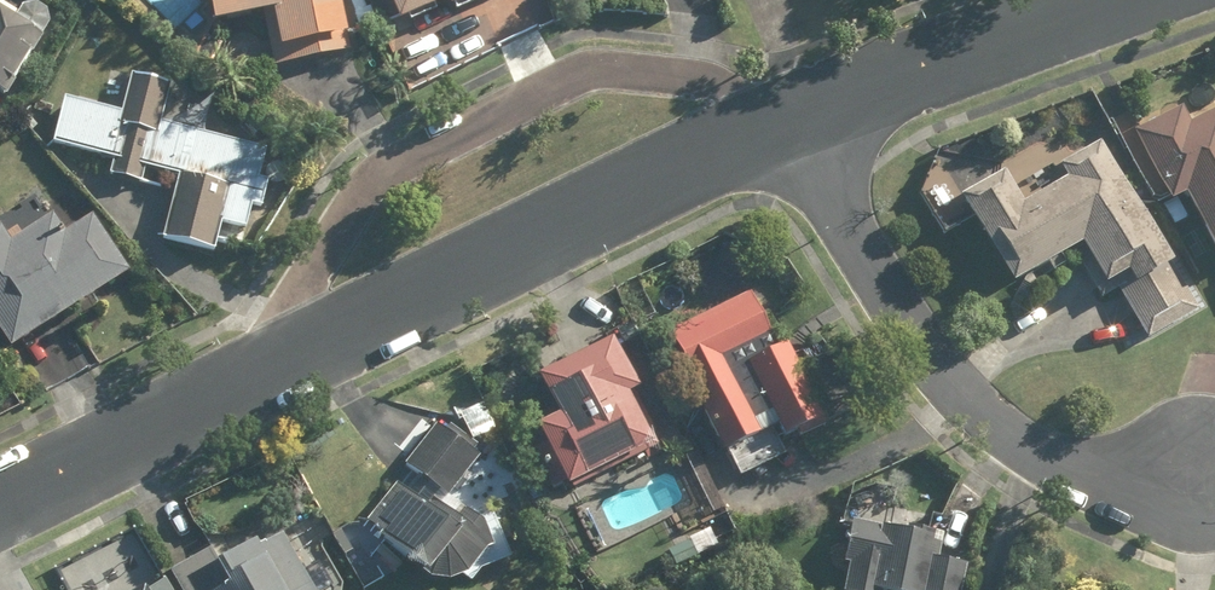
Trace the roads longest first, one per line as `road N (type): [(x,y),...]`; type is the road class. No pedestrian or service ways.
road 1 (residential): [(0,507),(263,373),(796,127)]
road 2 (residential): [(796,127),(960,395),(990,422),(1075,464),(1206,483)]
road 3 (residential): [(796,127),(1133,0)]

